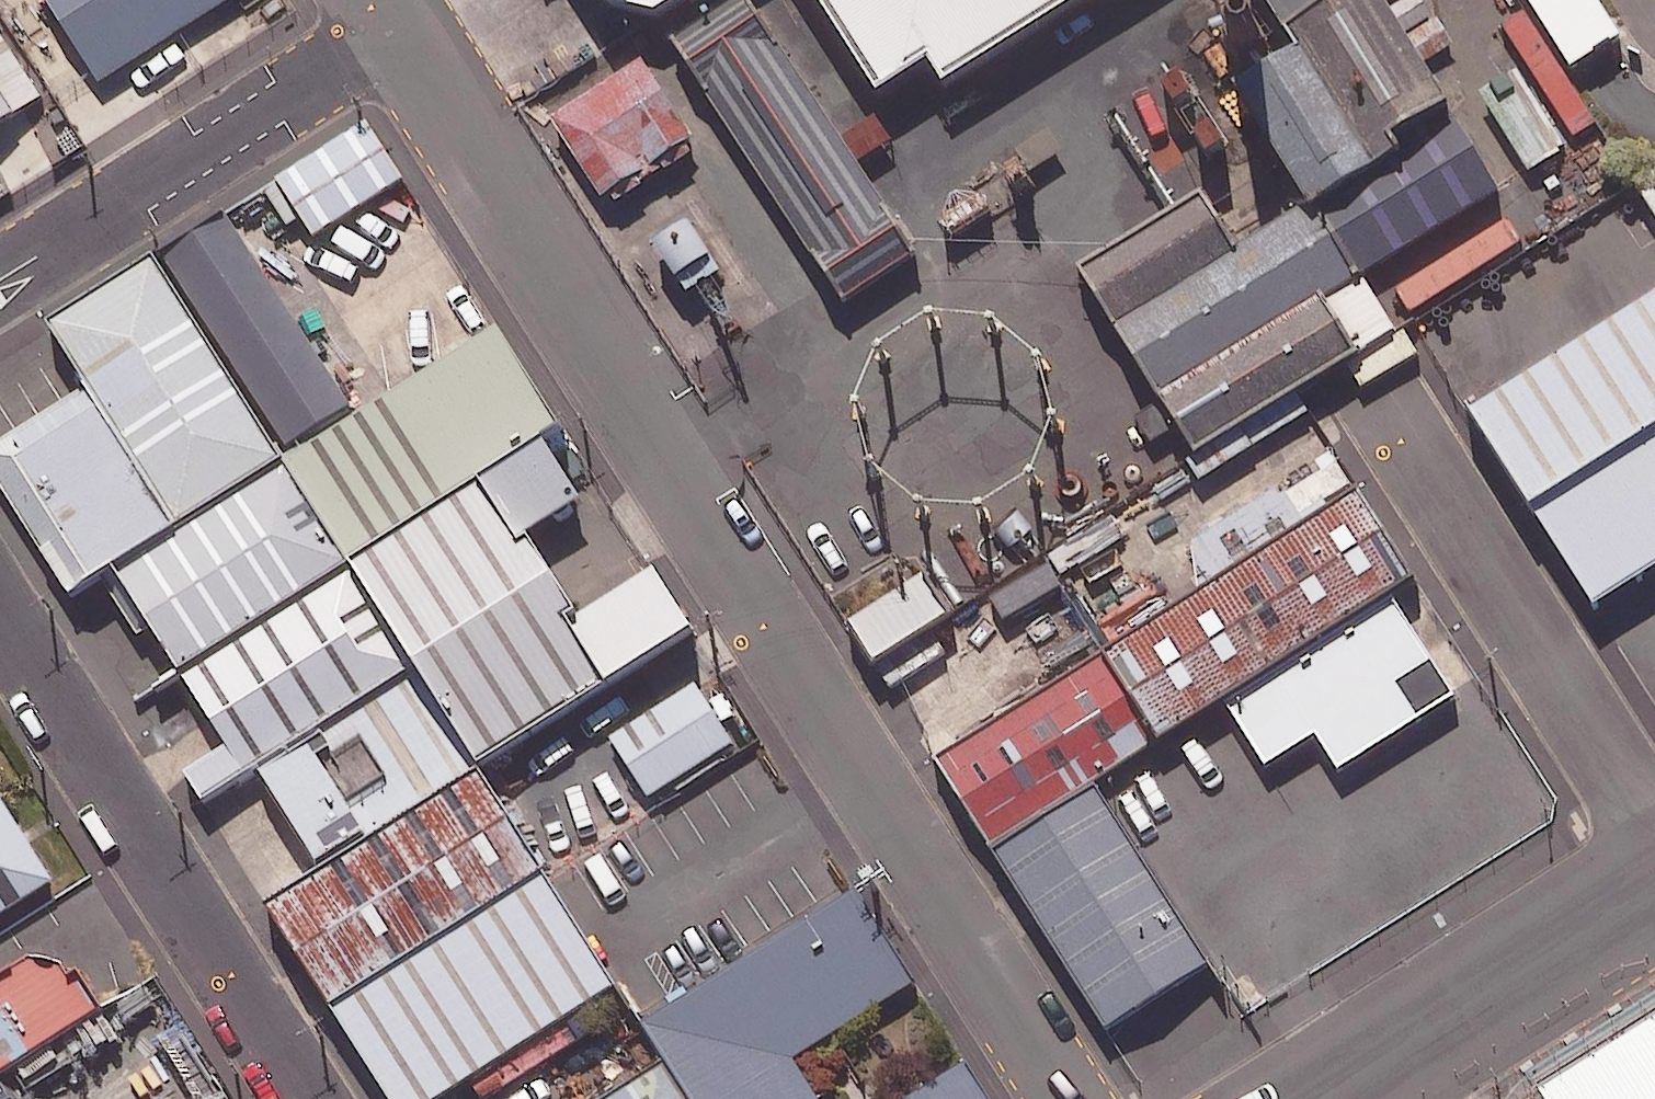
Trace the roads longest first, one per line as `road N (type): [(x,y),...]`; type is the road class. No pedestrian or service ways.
road 1 (unclassified): [(396,29),(1070,1098)]
road 2 (unclassified): [(0,609),(315,1098)]
road 3 (unclassified): [(1654,831),(1382,399)]
road 4 (unclassified): [(0,279),(396,29)]
road 5 (unclassified): [(1324,1098),(1654,884)]

